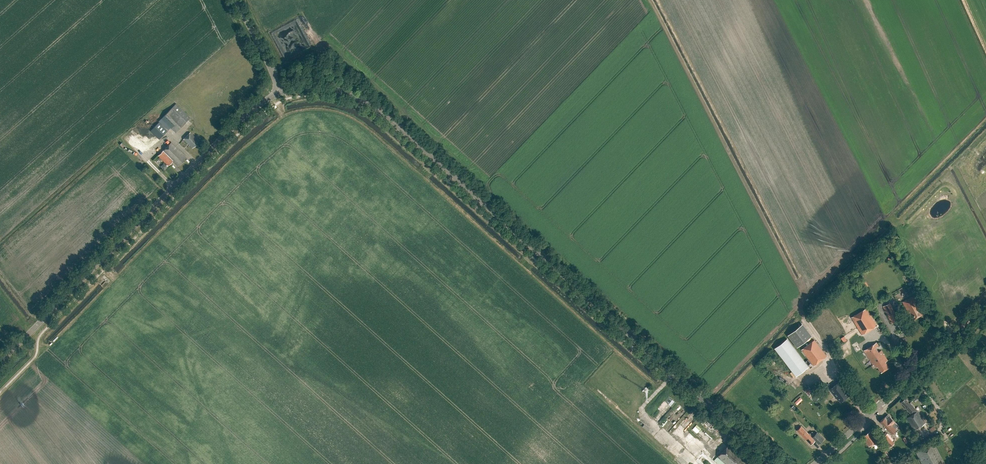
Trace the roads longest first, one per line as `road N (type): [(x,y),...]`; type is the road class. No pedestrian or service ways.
road 1 (tertiary): [(775,463),(386,117),(334,90),(281,94)]
road 2 (tertiary): [(281,94),(170,188),(0,361)]
road 3 (secondary): [(815,463),(985,304)]

